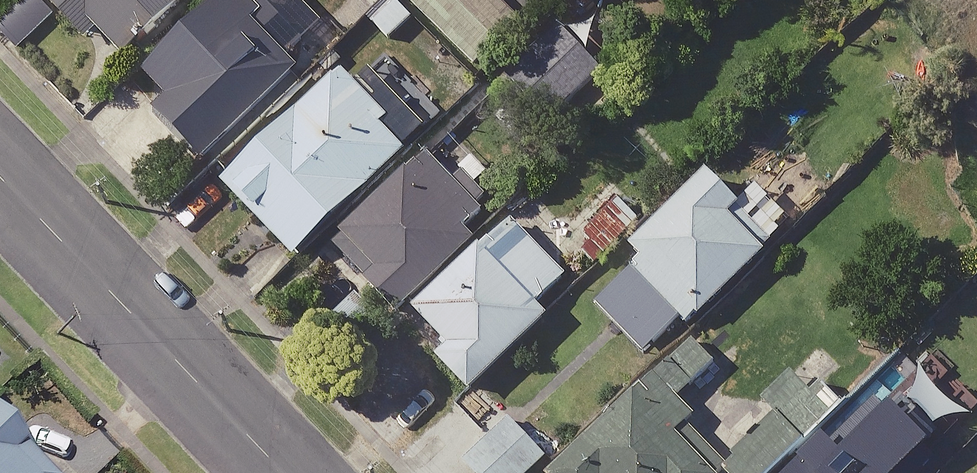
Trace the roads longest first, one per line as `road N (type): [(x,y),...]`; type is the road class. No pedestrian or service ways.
road 1 (residential): [(0,180),(281,472)]

